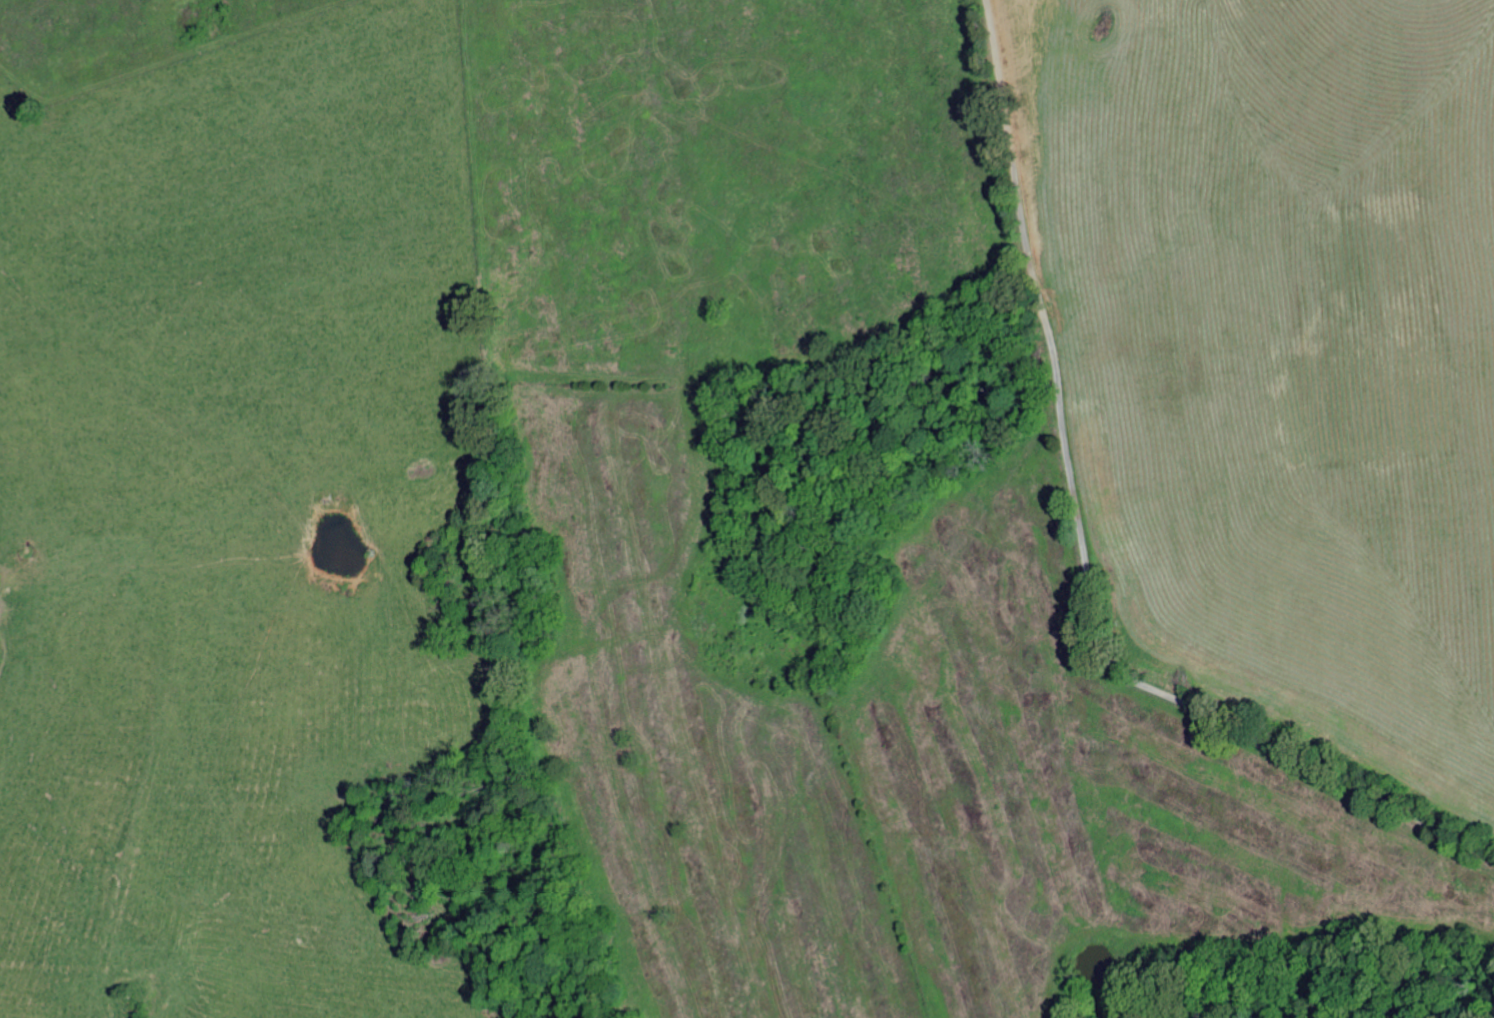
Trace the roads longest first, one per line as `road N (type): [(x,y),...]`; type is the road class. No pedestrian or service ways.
road 1 (residential): [(1493,858),(1214,713),(1131,680),(1103,658),(985,0)]

